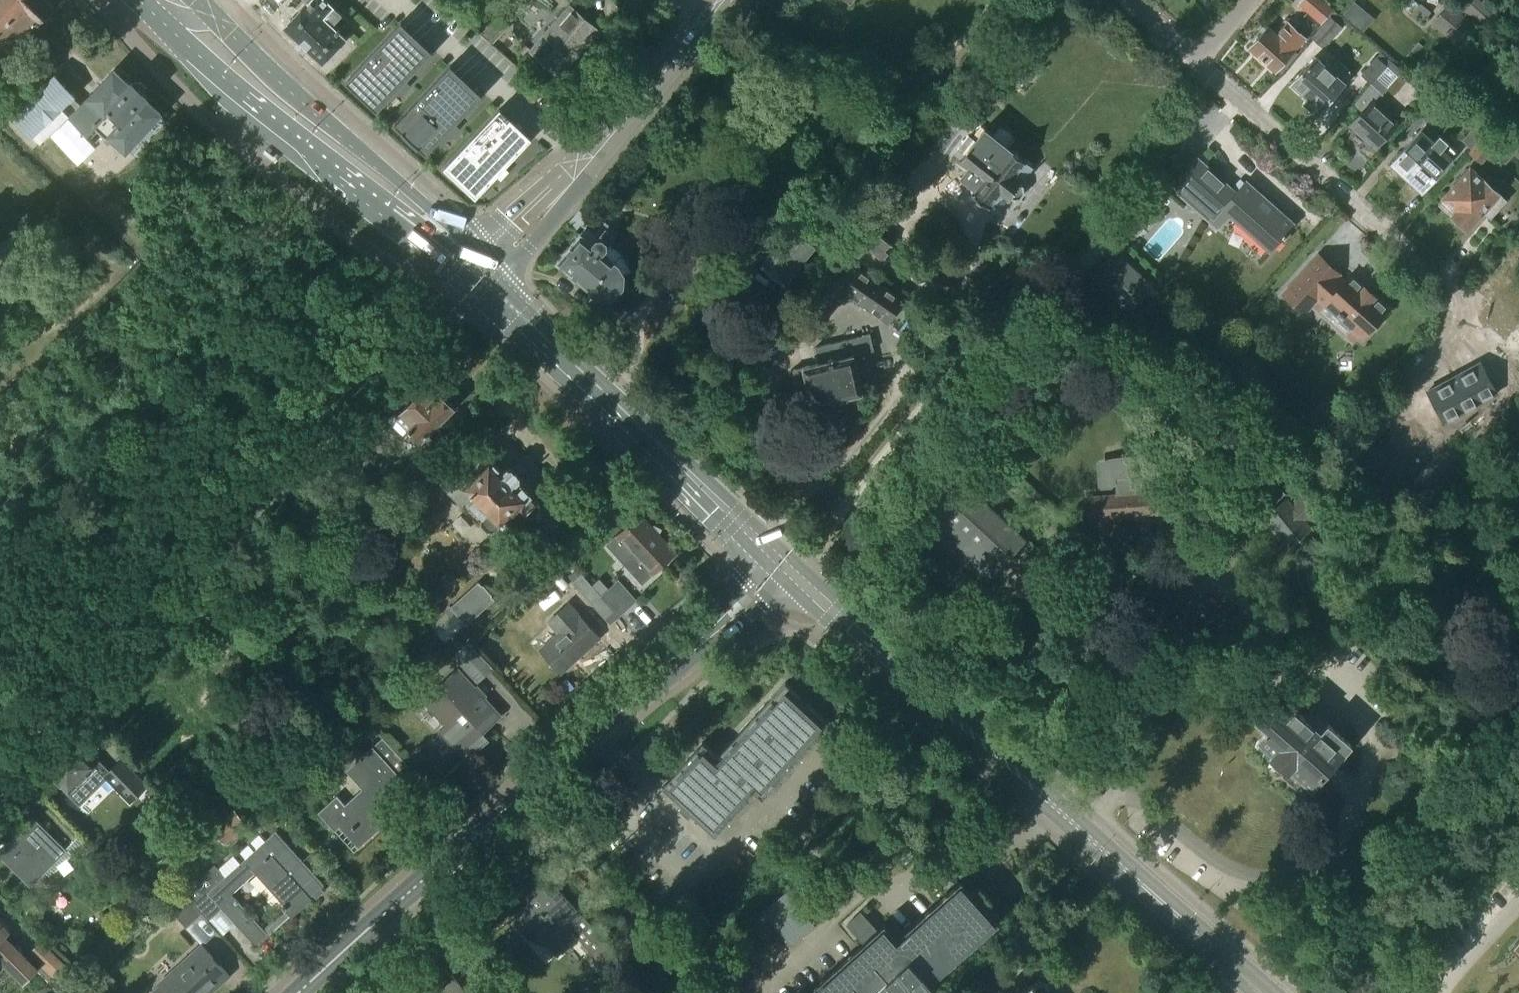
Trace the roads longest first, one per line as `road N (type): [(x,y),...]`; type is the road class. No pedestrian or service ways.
road 1 (residential): [(0,776),(447,322)]
road 2 (primary): [(1252,982),(783,566)]
road 3 (primary): [(138,0),(416,236),(466,262)]
road 4 (primary): [(783,566),(489,284)]
road 5 (tertiary): [(297,992),(594,735)]
road 6 (primary): [(466,262),(431,211),(196,0)]
road 7 (residential): [(1427,267),(1197,64)]
road 8 (tertiary): [(594,735),(783,566)]
road 9 (tertiary): [(489,284),(584,182),(635,105)]
road 10 (tertiary): [(635,105),(466,262)]
road 11 (residential): [(594,735),(718,852)]
road 12 (tertiary): [(635,105),(724,0)]

